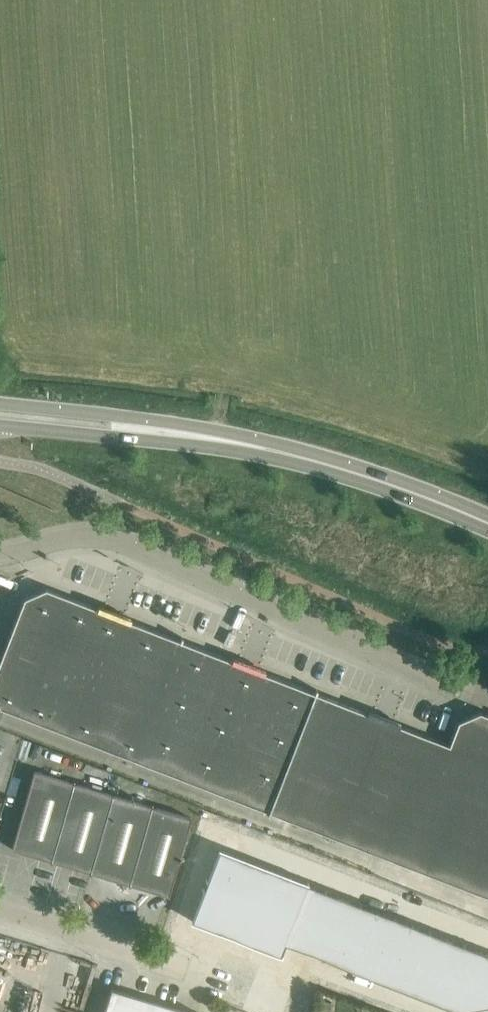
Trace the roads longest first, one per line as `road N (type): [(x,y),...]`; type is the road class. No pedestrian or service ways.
road 1 (unclassified): [(487,701),(118,540),(78,535),(0,551)]
road 2 (secondary): [(273,452),(205,430),(0,403)]
road 3 (secondary): [(0,425),(273,452)]
road 4 (secondary): [(487,524),(273,452)]
road 5 (unclassified): [(205,980),(0,913)]

